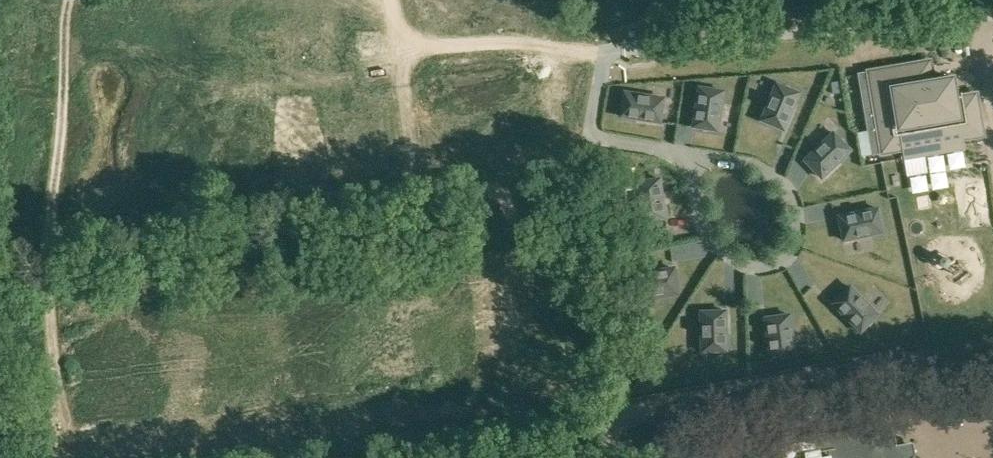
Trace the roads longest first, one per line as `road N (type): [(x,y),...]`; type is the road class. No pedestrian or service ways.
road 1 (unclassified): [(585,141),(594,62),(637,44),(992,15)]

